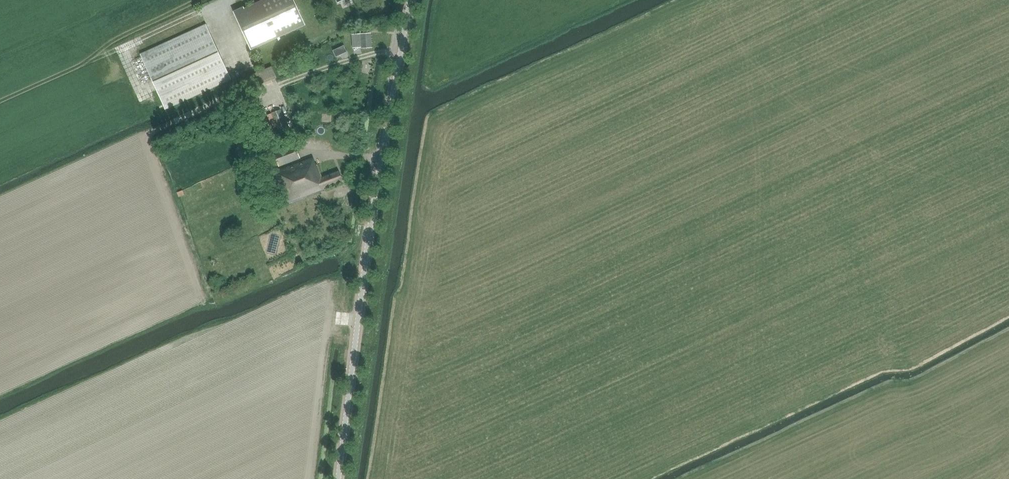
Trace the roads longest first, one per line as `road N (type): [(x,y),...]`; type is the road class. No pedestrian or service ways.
road 1 (tertiary): [(339,478),(406,0)]

